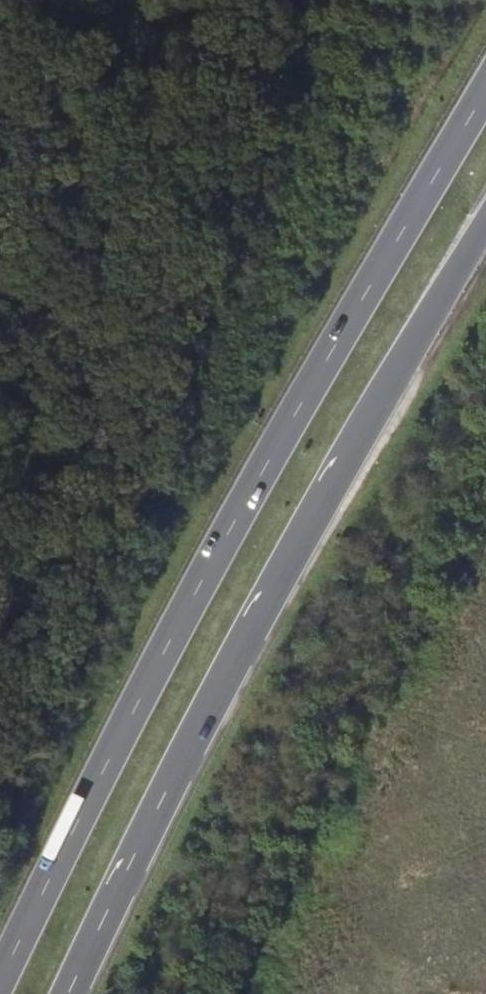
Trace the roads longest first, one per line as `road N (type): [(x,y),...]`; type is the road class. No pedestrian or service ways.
road 1 (primary): [(485,85),(201,574),(0,983)]
road 2 (primary): [(67,993),(271,605),(485,226)]

